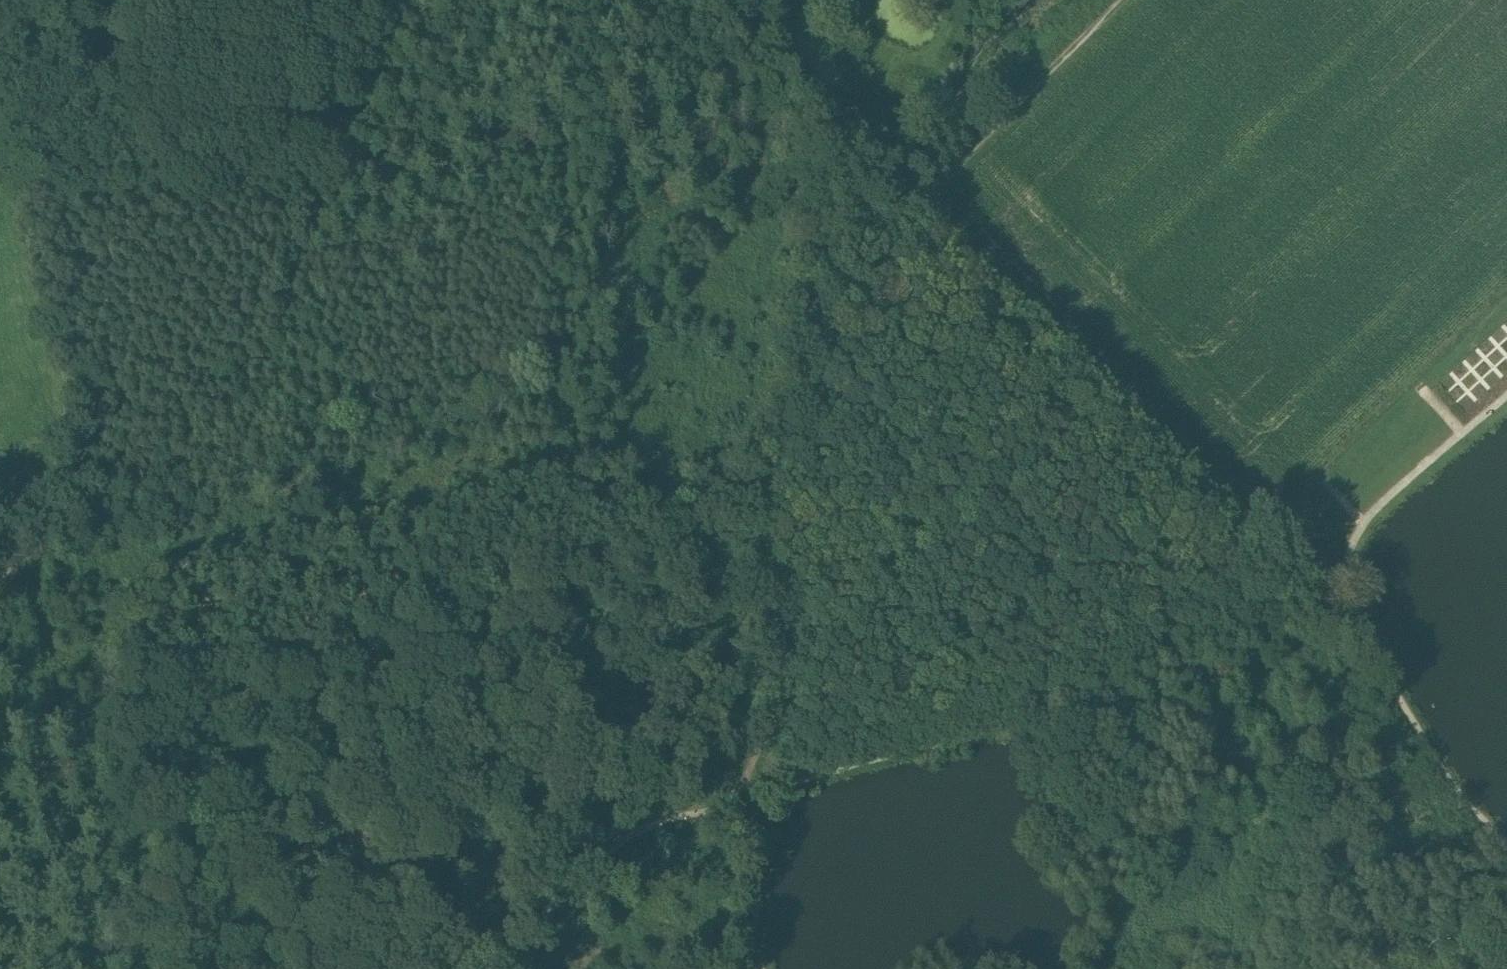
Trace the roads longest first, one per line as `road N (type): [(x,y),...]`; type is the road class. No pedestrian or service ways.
road 1 (track): [(1124,0),(920,202)]

